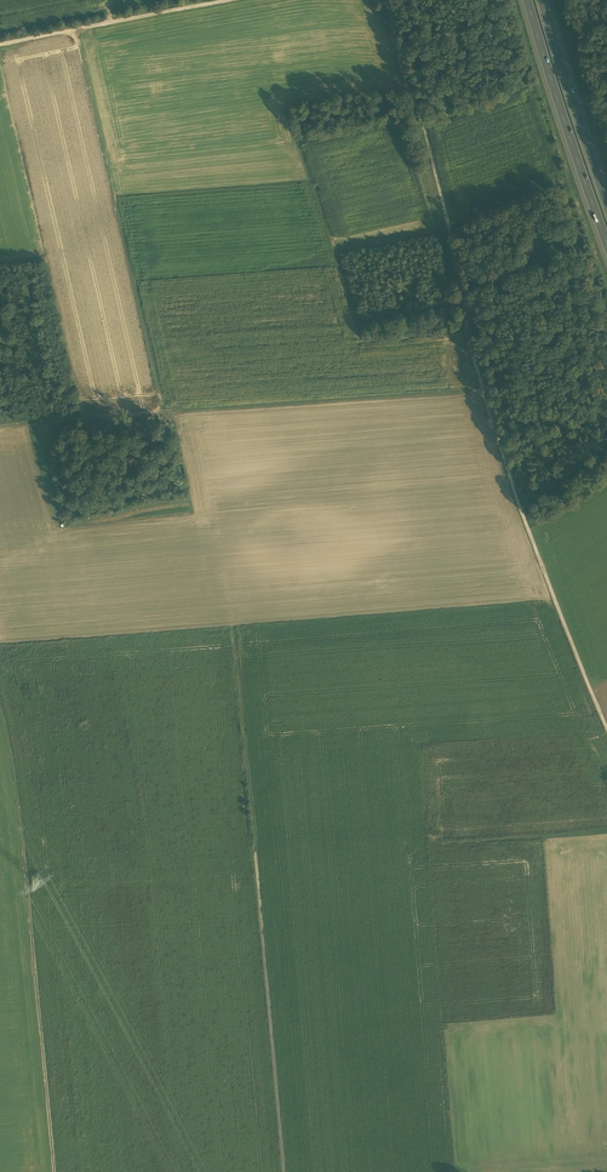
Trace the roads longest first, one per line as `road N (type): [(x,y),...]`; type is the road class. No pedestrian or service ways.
road 1 (track): [(383,0),(437,170),(472,350),(532,540),(606,726)]
road 2 (track): [(0,425),(485,389)]
road 3 (track): [(55,1171),(22,830),(0,710)]
road 4 (track): [(74,29),(162,413)]
road 5 (track): [(283,1171),(256,852)]
road 6 (motorway): [(527,0),(606,245)]
road 7 (track): [(25,870),(256,852)]
road 8 (track): [(220,0),(0,43)]
road 9 (motorway): [(606,201),(542,0)]

